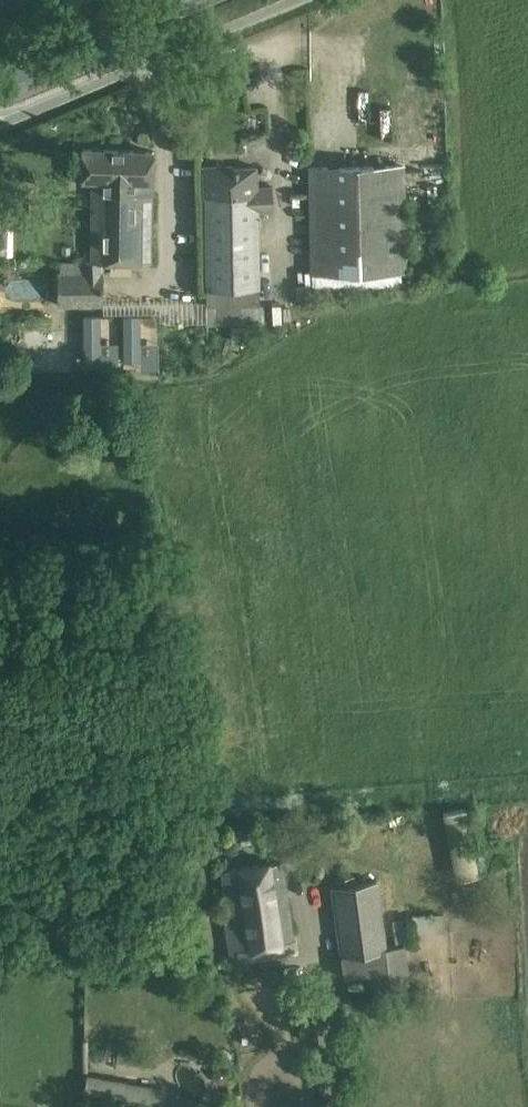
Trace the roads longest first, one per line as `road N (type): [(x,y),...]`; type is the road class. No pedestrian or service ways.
road 1 (primary): [(0,77),(184,0)]

